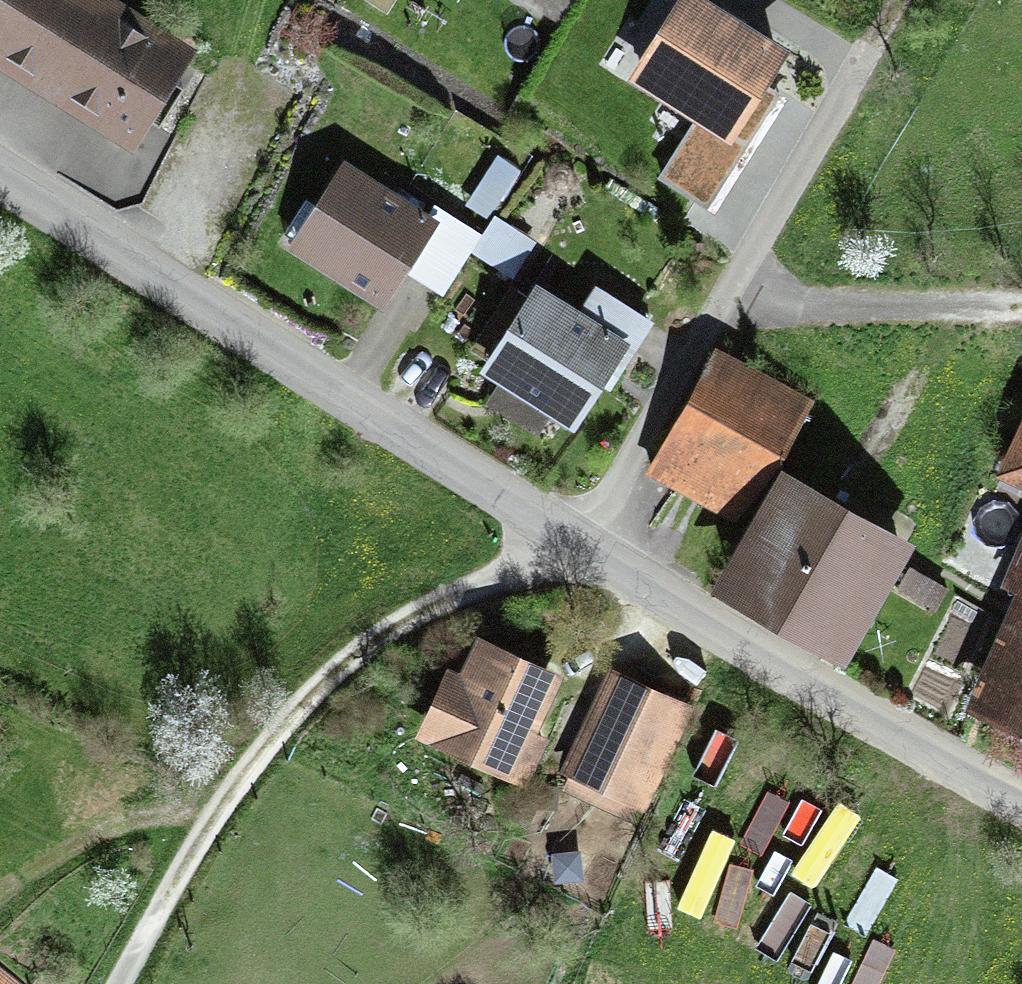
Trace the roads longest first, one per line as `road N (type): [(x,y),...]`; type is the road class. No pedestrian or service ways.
road 1 (residential): [(580,547),(0,176)]
road 2 (track): [(120,983),(187,851),(307,696),(429,609),(580,547)]
road 3 (residential): [(867,48),(580,547)]
road 4 (residential): [(1021,814),(580,547)]
road 5 (track): [(727,300),(1021,304)]
road 6 (track): [(203,830),(156,819),(0,887)]

